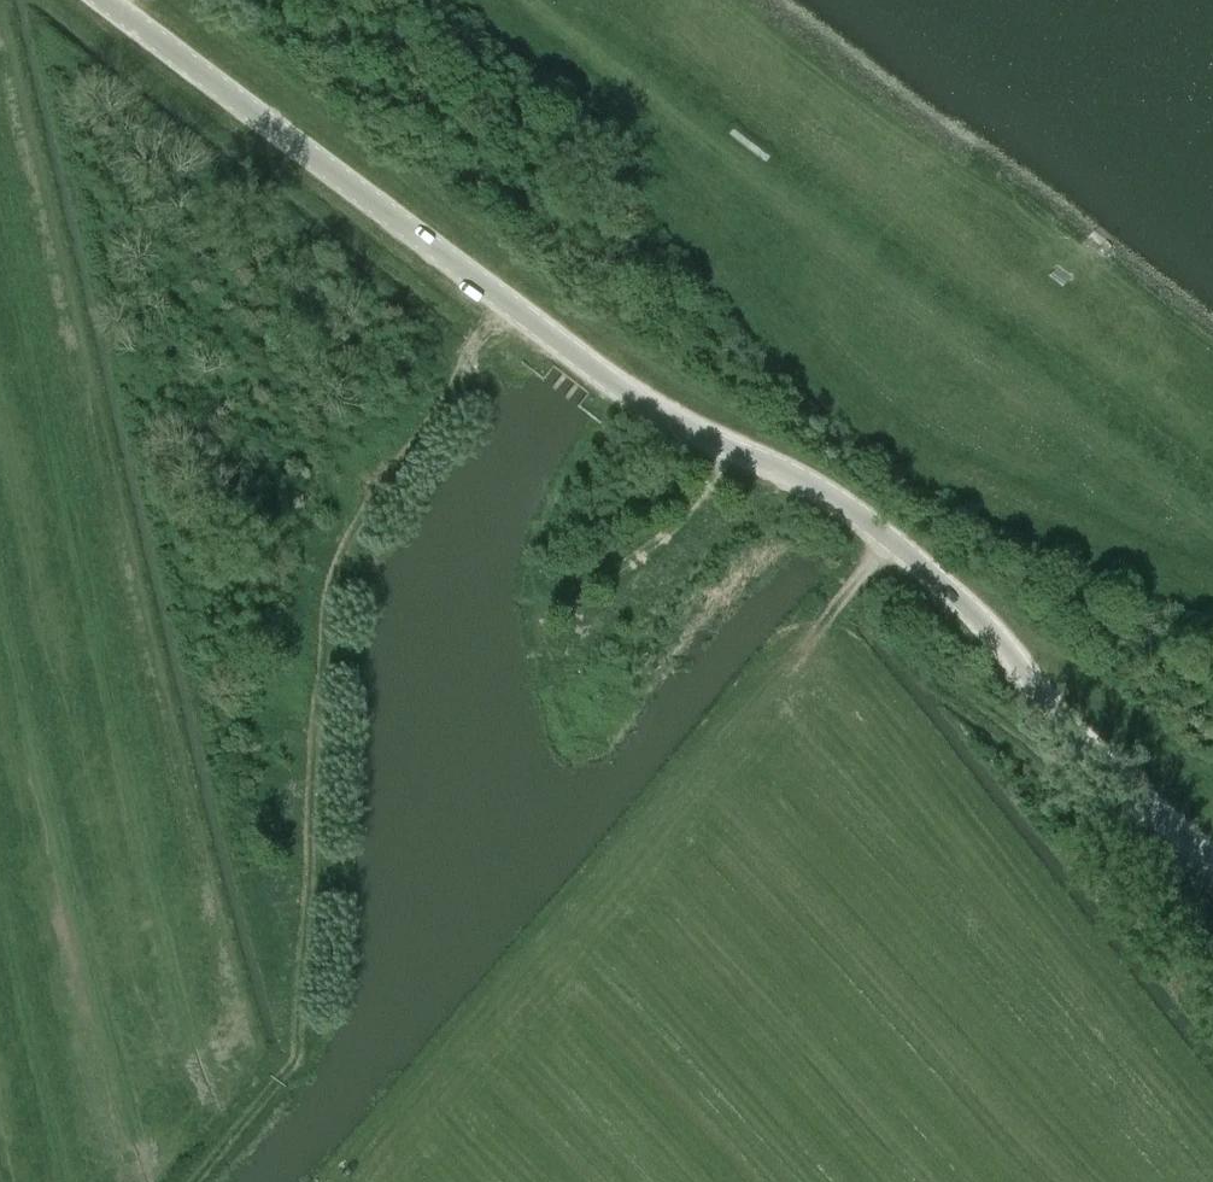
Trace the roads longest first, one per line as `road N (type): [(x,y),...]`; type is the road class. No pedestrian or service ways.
road 1 (unclassified): [(1212,848),(1100,765),(960,604),(874,528),(811,486),(680,428),(615,387),(110,0)]

